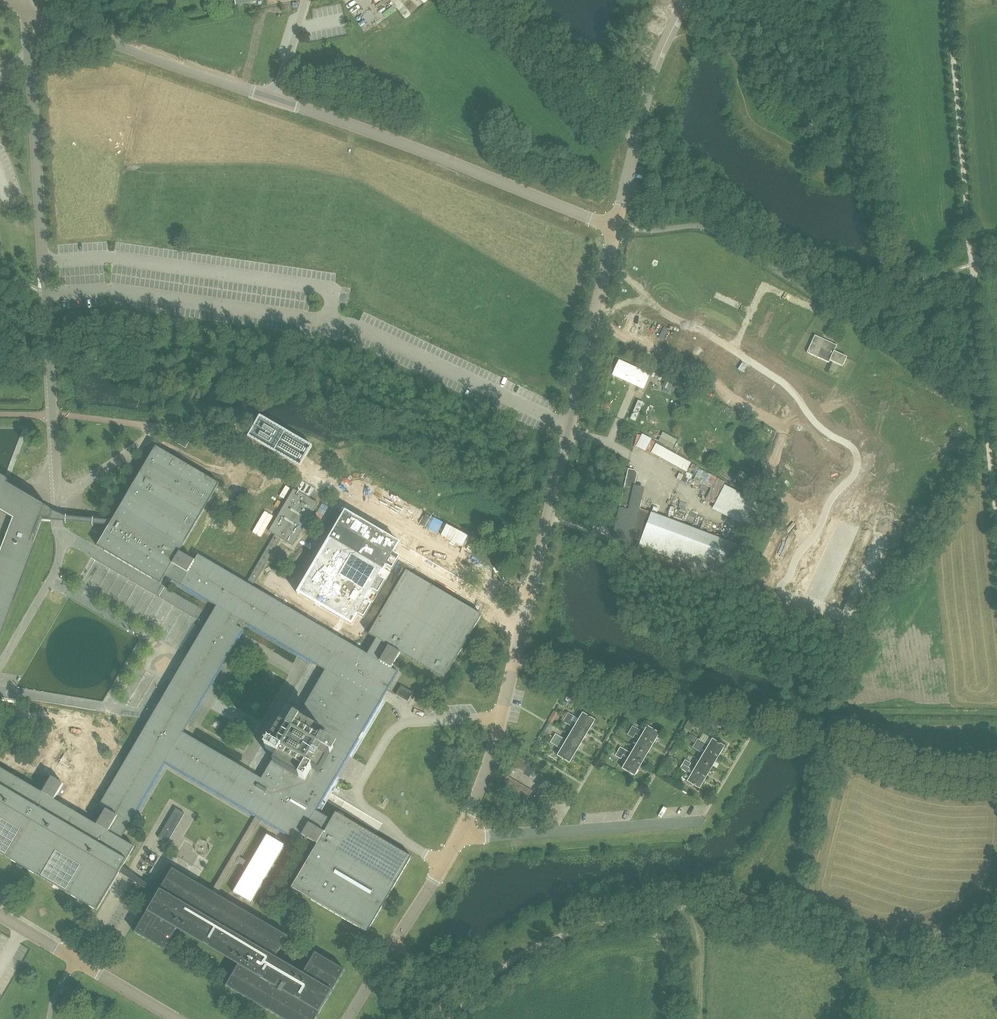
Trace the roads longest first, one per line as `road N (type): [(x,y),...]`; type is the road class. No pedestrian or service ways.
road 1 (unclassified): [(29,10),(60,557),(0,664)]
road 2 (unclassified): [(458,836),(493,753),(615,227)]
road 3 (unclassified): [(615,227),(29,10)]
road 4 (track): [(688,907),(775,909),(894,938),(946,933),(996,904)]
road 5 (track): [(688,907),(562,936),(515,957),(451,1018)]
road 6 (track): [(973,264),(950,0)]
road 7 (track): [(996,525),(973,264)]
road 8 (unclassified): [(458,836),(701,821)]
road 9 (unclassified): [(615,227),(650,86),(688,0)]
road 10 (unclassified): [(347,1018),(458,836)]
road 11 (unclassified): [(0,914),(175,1018)]

